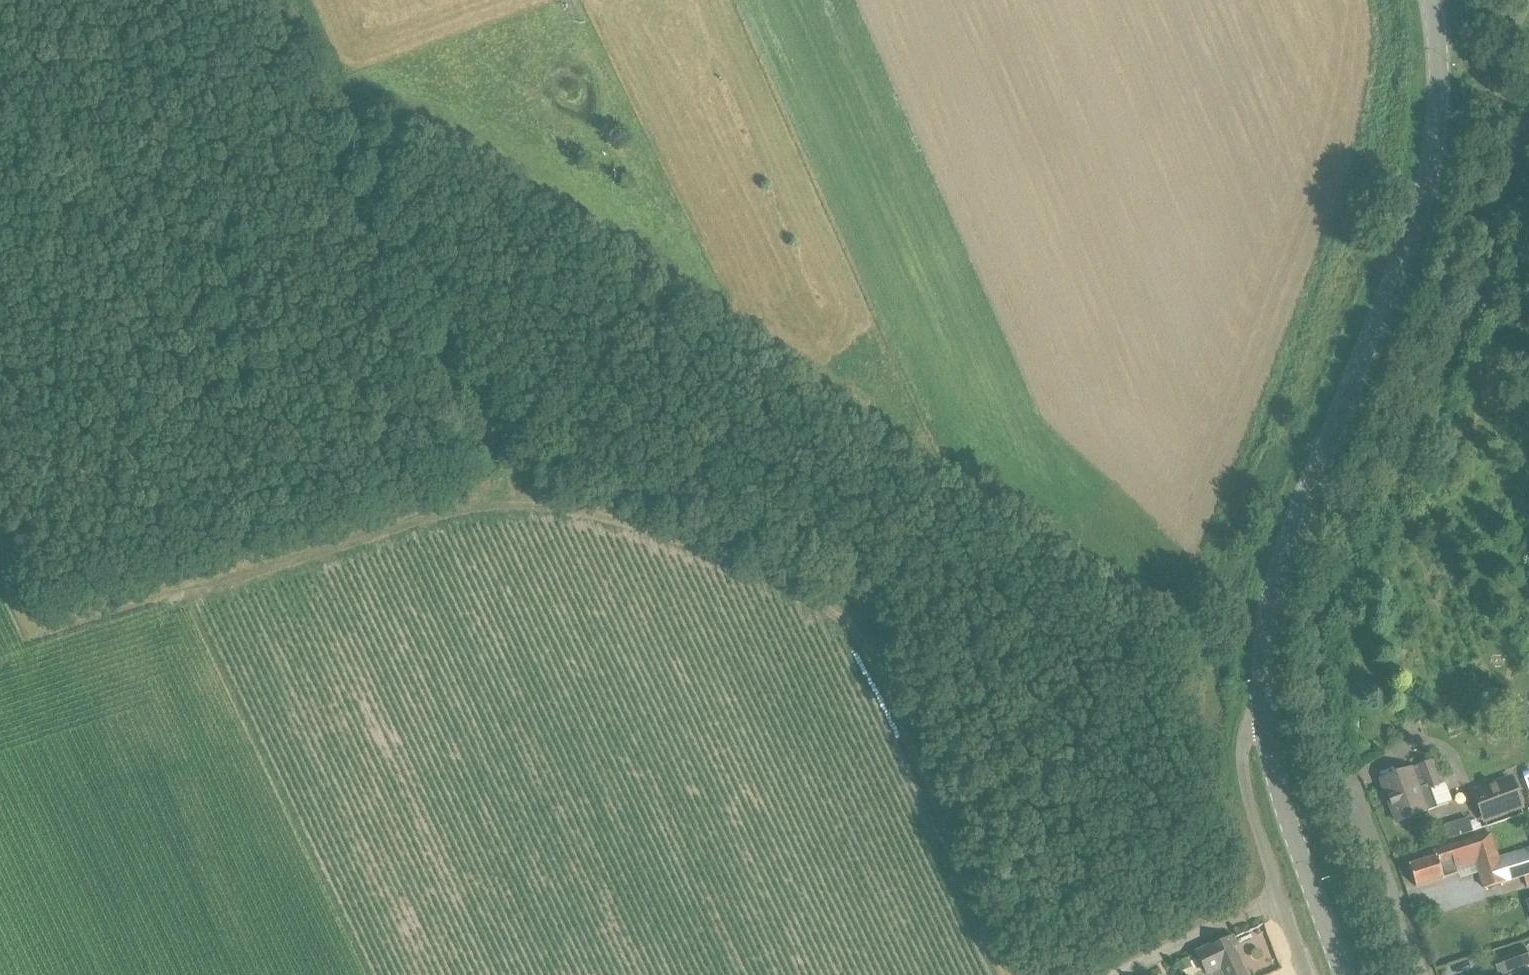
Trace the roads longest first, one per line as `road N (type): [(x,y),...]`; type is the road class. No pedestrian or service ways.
road 1 (tertiary): [(1431,0),(1438,92),(1428,175),(1415,226),(1287,544),(1265,659),(1267,719)]
road 2 (residential): [(1308,974),(1244,783),(1246,742),(1267,719)]
road 3 (tertiary): [(1267,719),(1287,816),(1344,974)]

